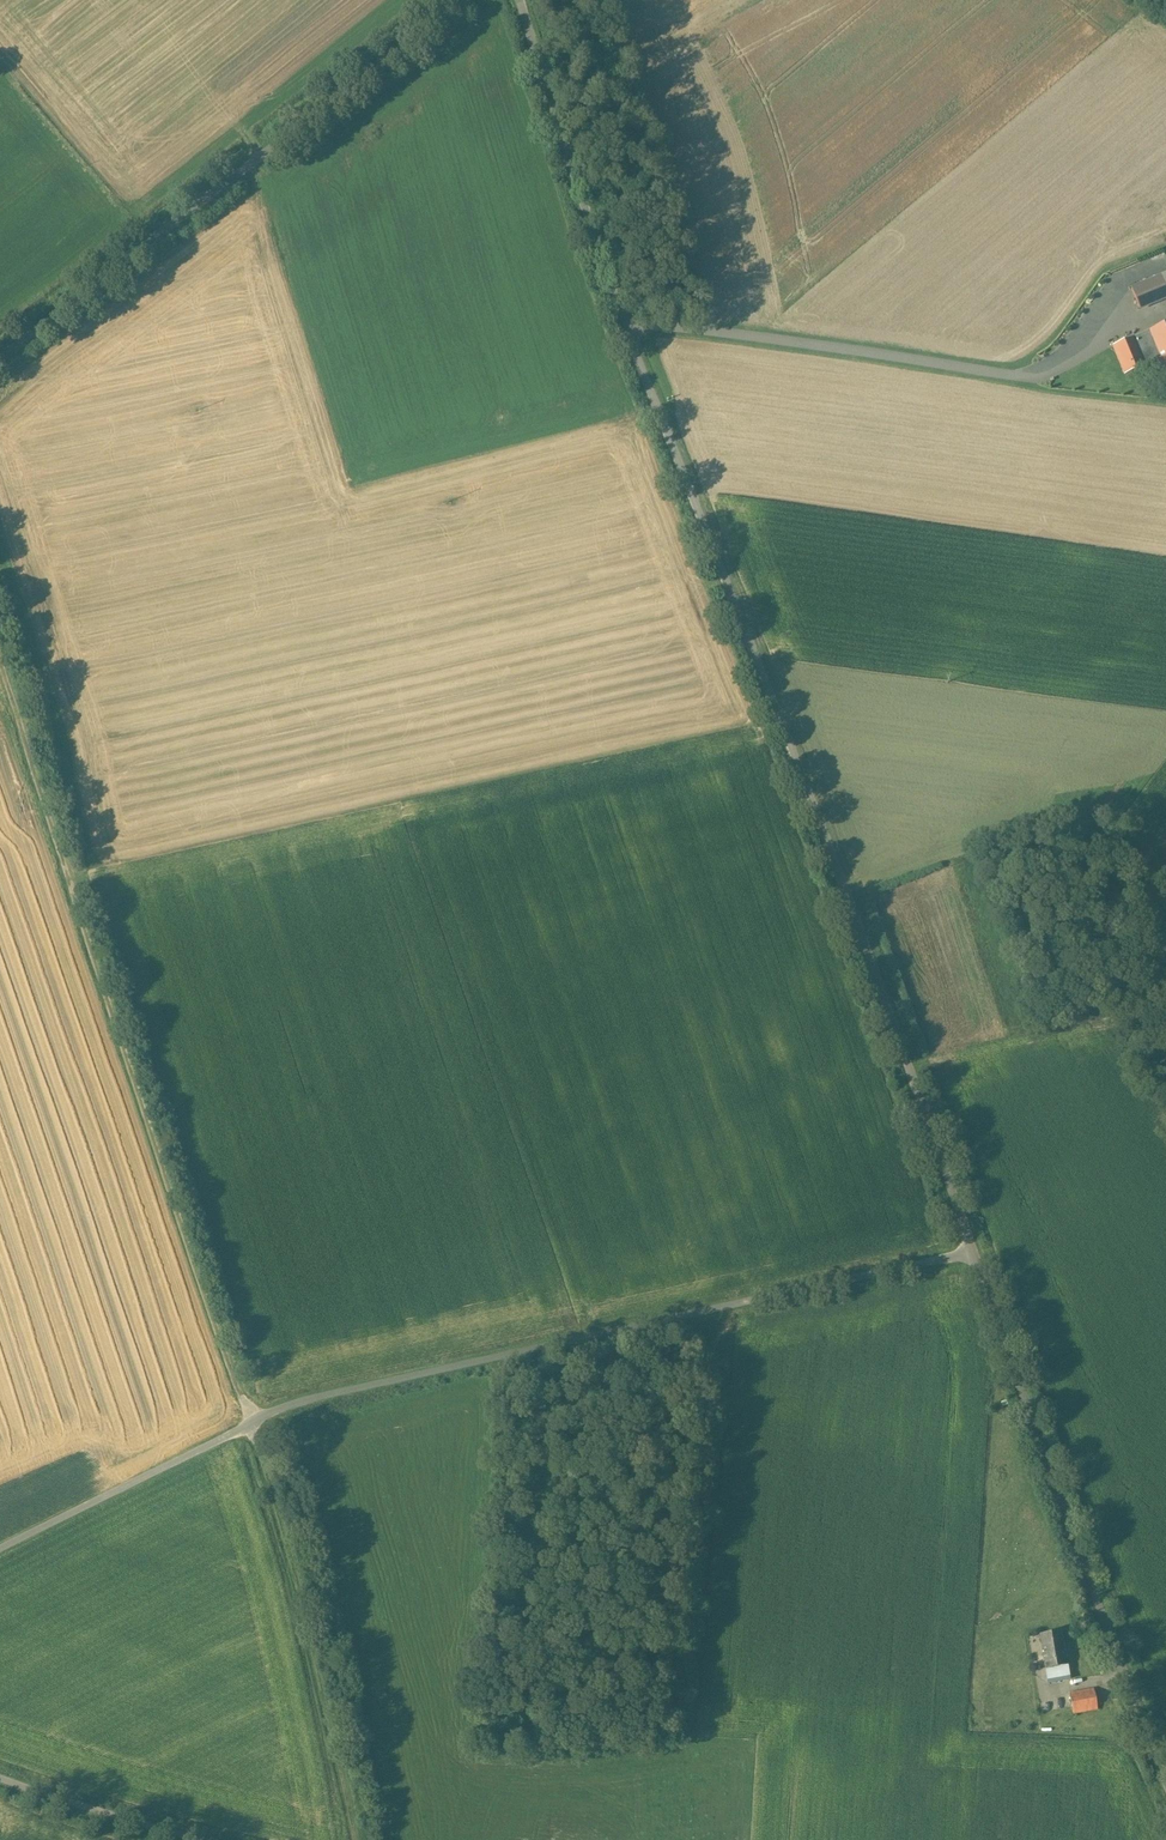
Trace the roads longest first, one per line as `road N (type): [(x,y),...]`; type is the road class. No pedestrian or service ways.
road 1 (unclassified): [(519,0),(610,297),(823,810),(975,1250)]
road 2 (track): [(354,1839),(296,1573),(251,1423),(0,665)]
road 3 (unclassified): [(0,1549),(290,1401),(975,1250)]
road 4 (unclassified): [(0,357),(458,0)]
road 5 (unclassified): [(975,1250),(1165,1766)]
road 6 (unclassified): [(0,1776),(207,1839)]

